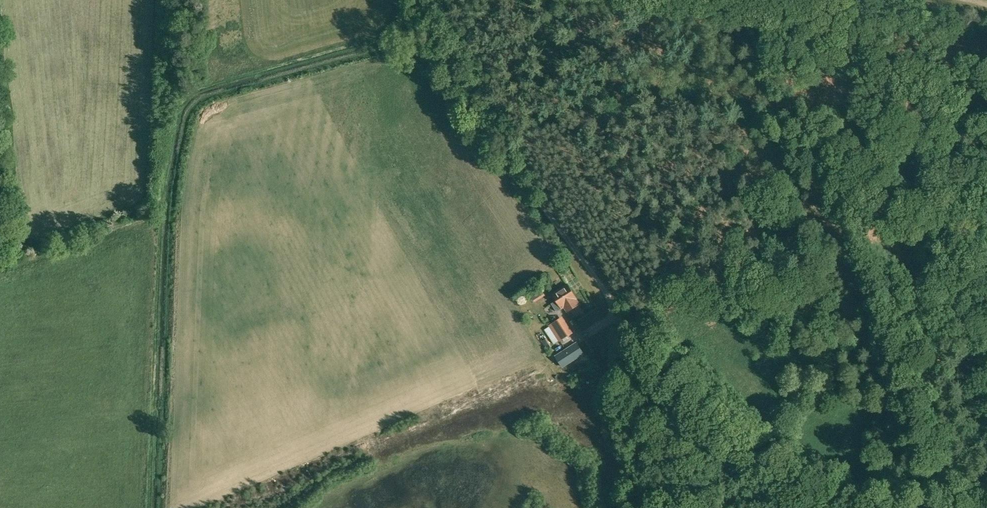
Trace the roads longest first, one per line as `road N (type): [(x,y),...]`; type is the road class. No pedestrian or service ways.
road 1 (track): [(417,0),(476,117),(624,316),(710,416),(814,507)]

